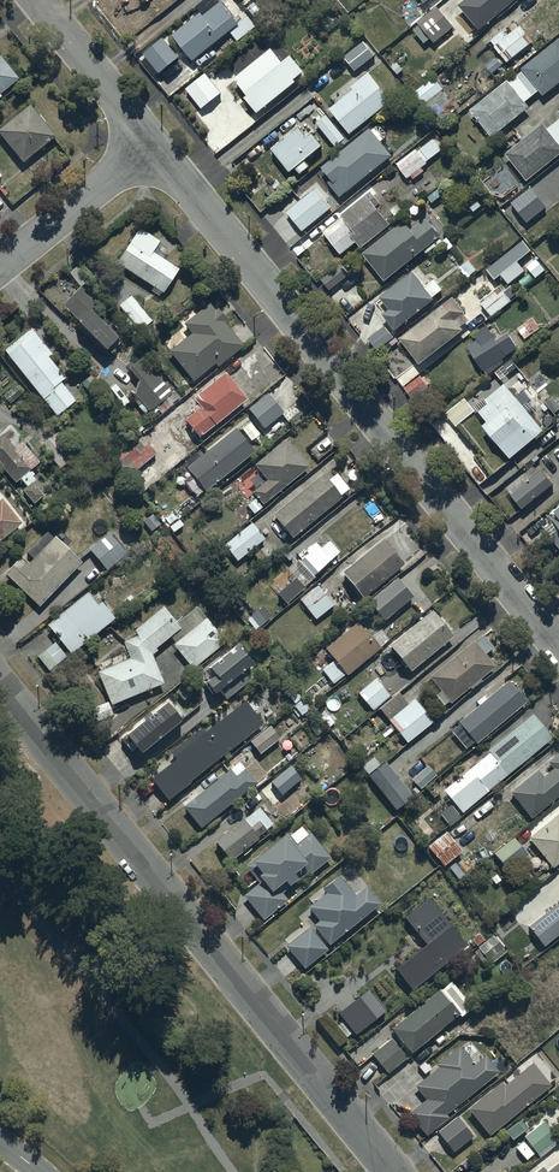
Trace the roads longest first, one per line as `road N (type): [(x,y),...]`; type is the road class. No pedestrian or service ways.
road 1 (residential): [(155,147),(558,647)]
road 2 (residential): [(0,677),(395,1171)]
road 3 (residential): [(0,271),(155,147)]
road 4 (residential): [(37,0),(155,147)]

